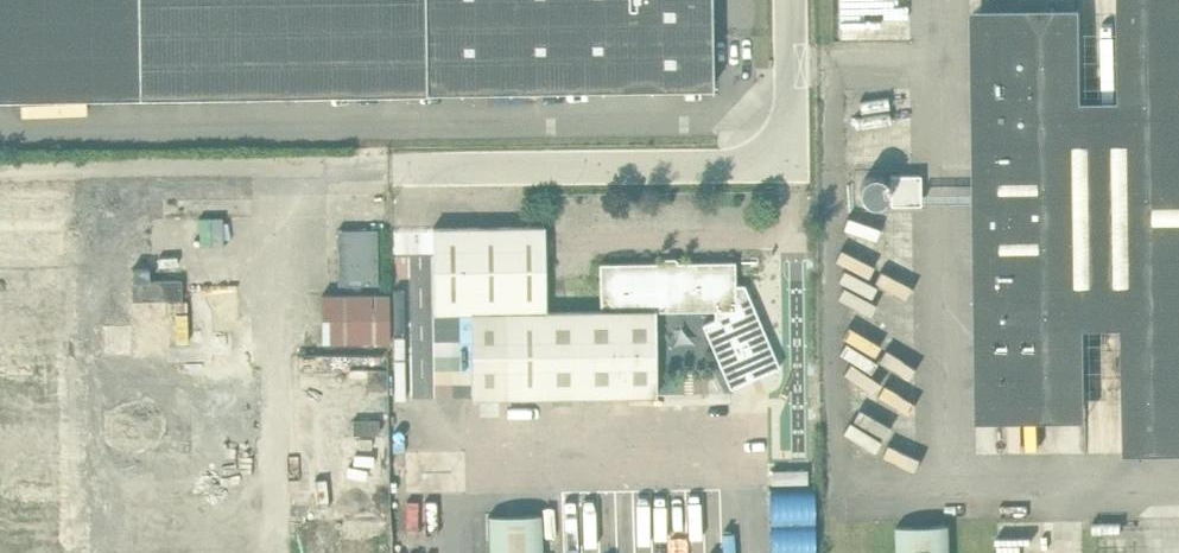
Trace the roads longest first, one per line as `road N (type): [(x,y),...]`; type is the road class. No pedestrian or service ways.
road 1 (unclassified): [(397,168),(762,165),(785,155),(798,91),(795,0)]

